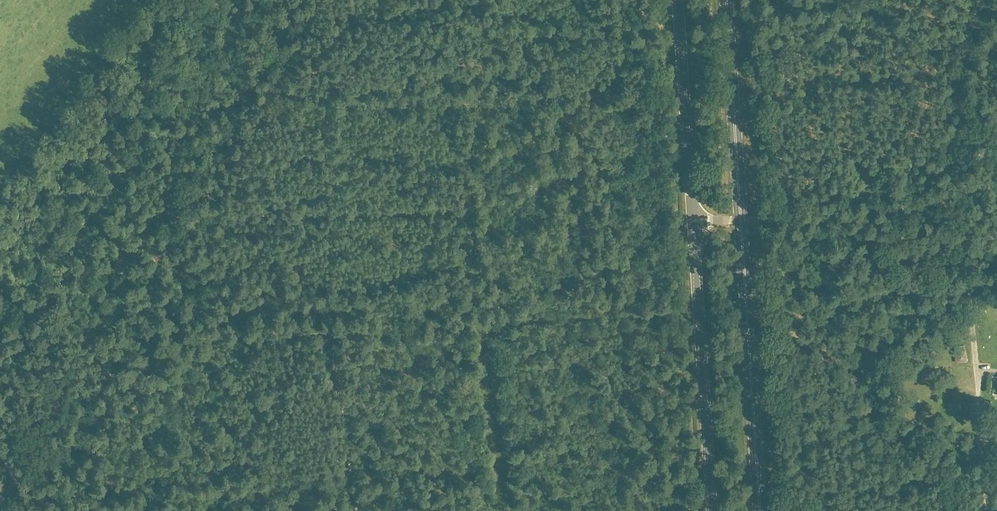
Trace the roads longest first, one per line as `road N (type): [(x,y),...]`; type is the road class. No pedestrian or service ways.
road 1 (track): [(806,214),(840,278),(907,510)]
road 2 (primary): [(760,510),(741,218)]
road 3 (tertiary): [(712,510),(695,219)]
road 4 (track): [(172,233),(301,0)]
road 5 (track): [(983,436),(962,196)]
road 6 (track): [(962,196),(872,213),(741,218)]
road 7 (tertiary): [(695,219),(678,0)]
road 8 (primary): [(741,218),(726,0)]
road 9 (track): [(980,0),(965,58),(962,196)]

